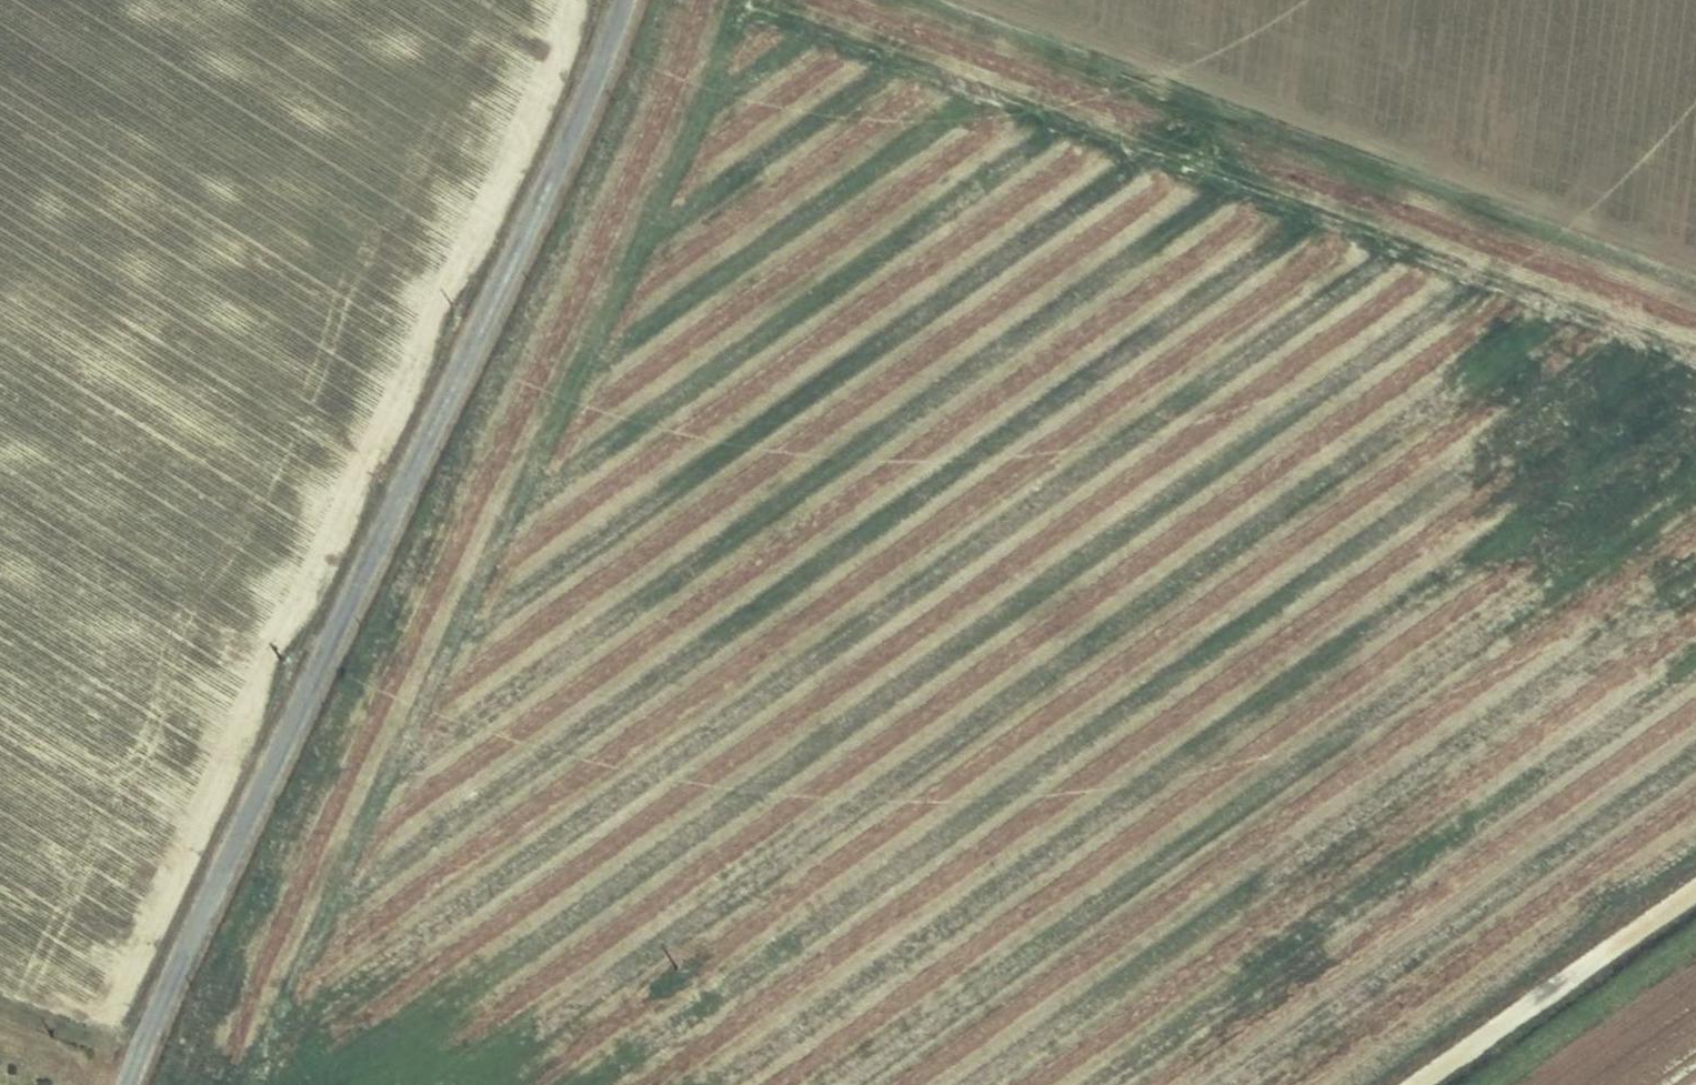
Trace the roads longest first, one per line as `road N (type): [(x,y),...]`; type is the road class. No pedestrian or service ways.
road 1 (tertiary): [(625,0),(141,1029),(124,1084)]
road 2 (unclassified): [(1411,1084),(1695,885)]

